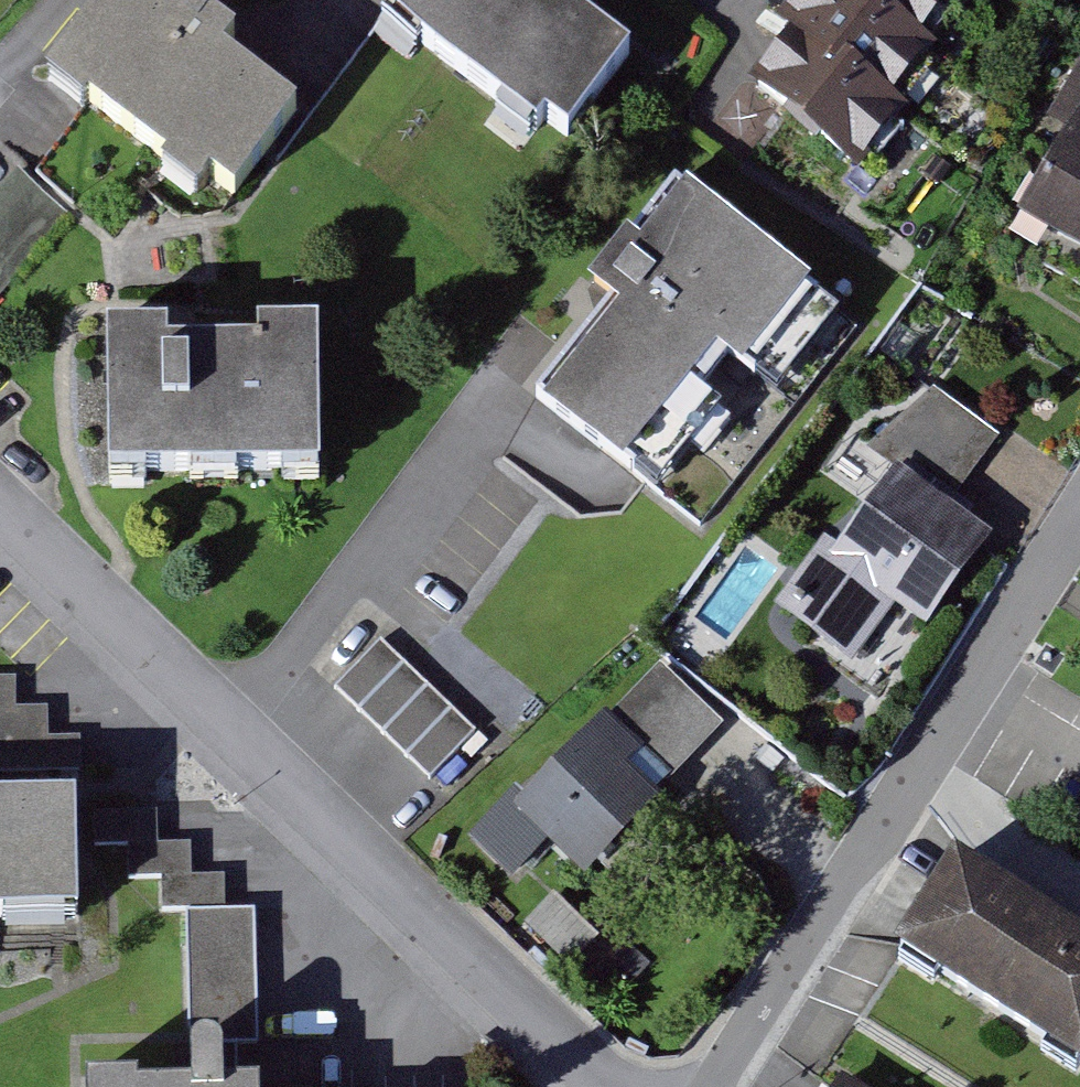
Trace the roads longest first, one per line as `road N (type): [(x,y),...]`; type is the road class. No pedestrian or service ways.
road 1 (residential): [(1079,513),(712,1086)]
road 2 (residential): [(227,731),(616,1086)]
road 3 (residential): [(227,731),(493,410)]
road 4 (residential): [(0,507),(227,731)]

